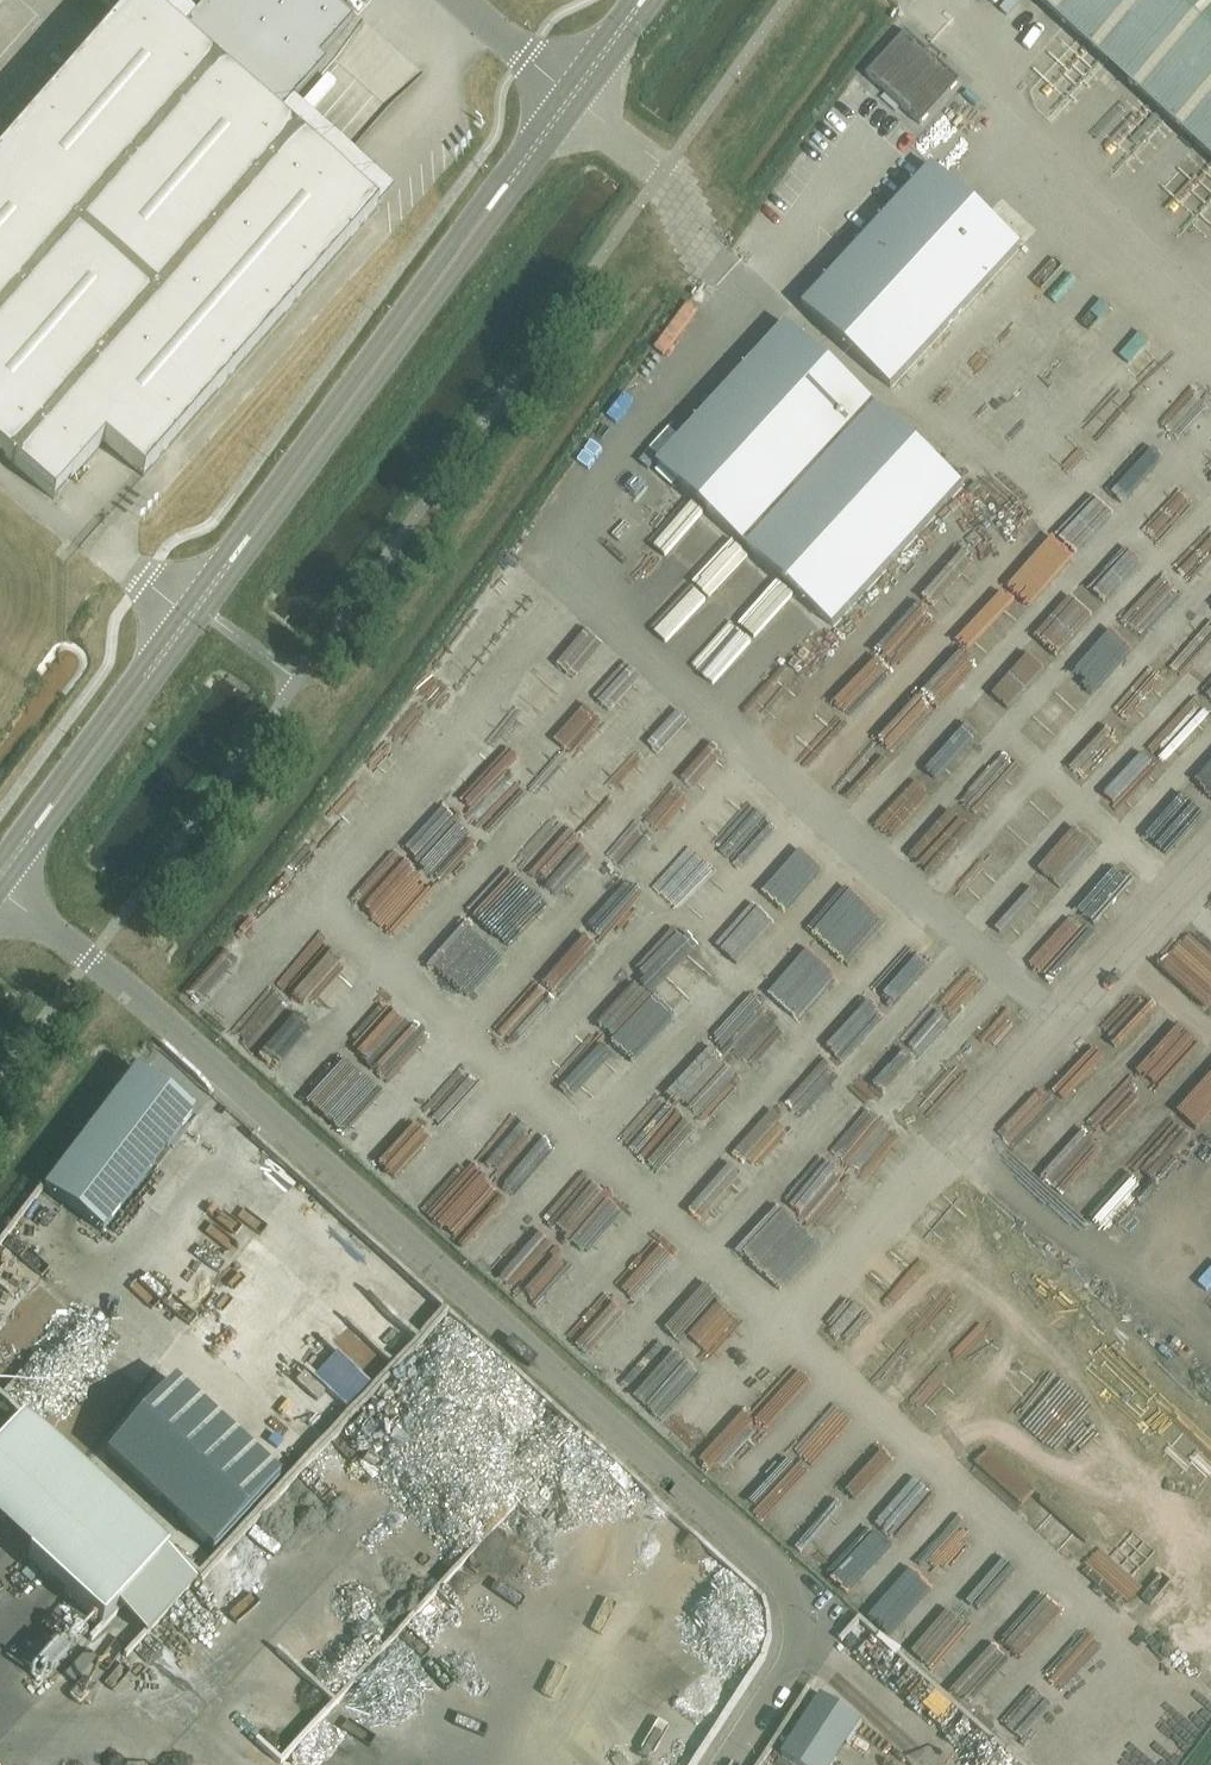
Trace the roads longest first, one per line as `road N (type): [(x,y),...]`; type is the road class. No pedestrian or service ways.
road 1 (unclassified): [(725,1764),(796,1648),(795,1607),(780,1576),(87,957),(1,893)]
road 2 (tertiary): [(1,893),(580,101)]
road 3 (tertiary): [(565,88),(0,857)]
road 4 (unclassified): [(461,0),(565,88)]
road 5 (tertiary): [(580,101),(655,0)]

